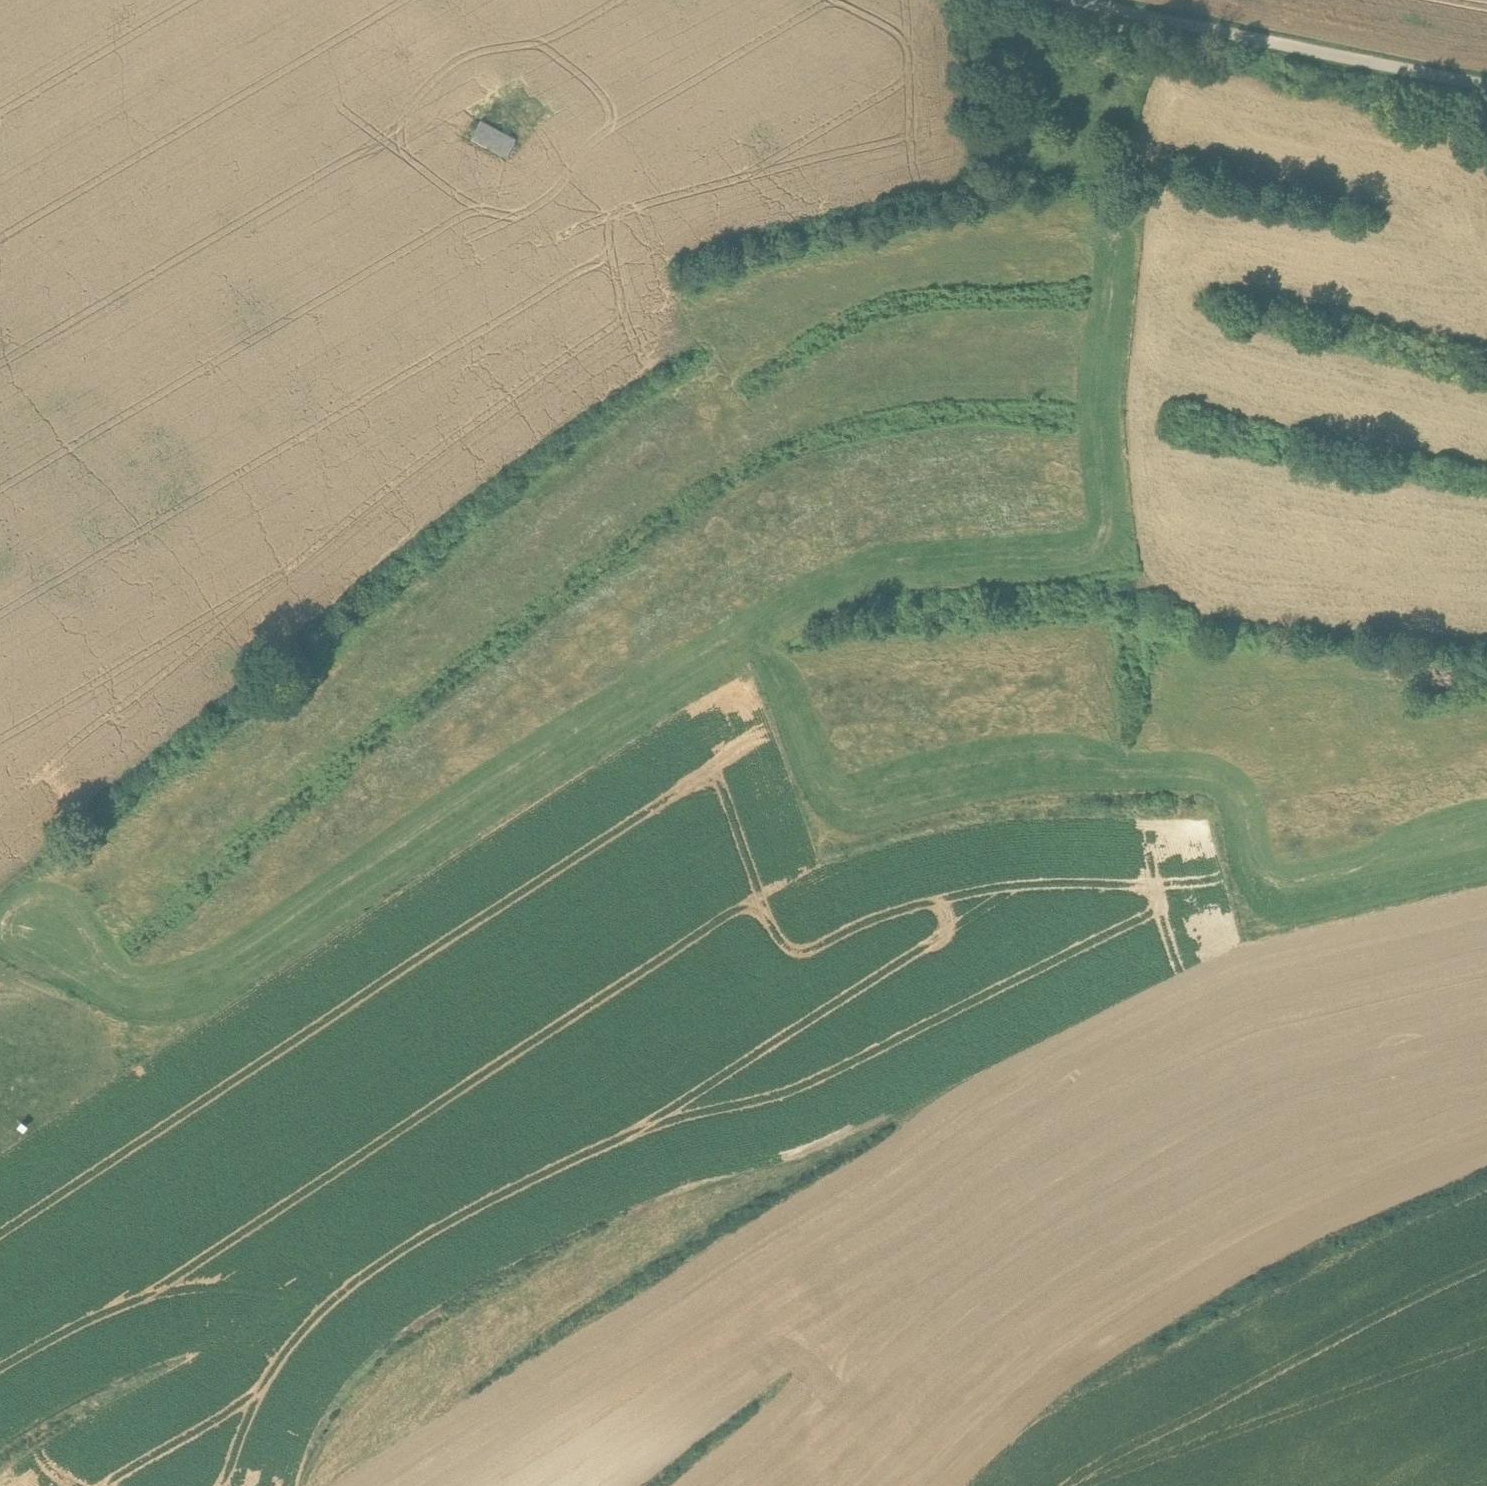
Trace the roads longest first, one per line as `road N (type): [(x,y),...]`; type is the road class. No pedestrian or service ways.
road 1 (unclassified): [(1071,0),(1486,85)]

